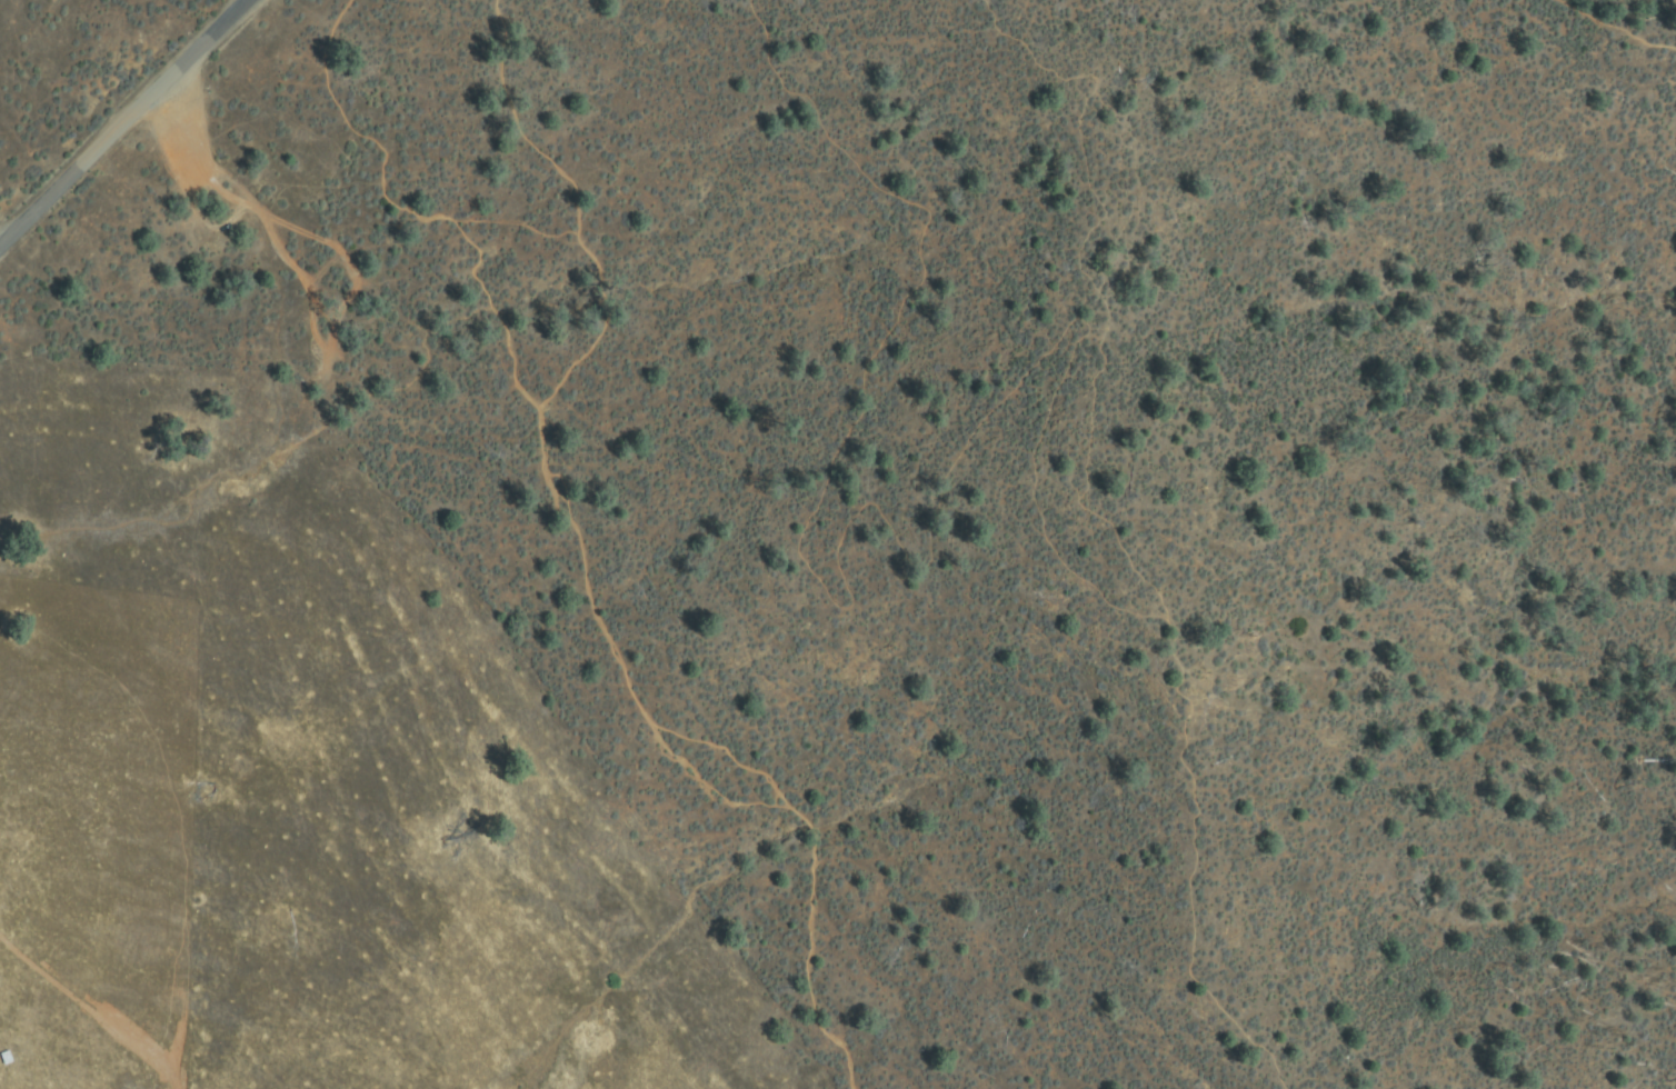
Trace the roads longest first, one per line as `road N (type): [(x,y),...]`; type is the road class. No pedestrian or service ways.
road 1 (residential): [(0,221),(222,0)]

